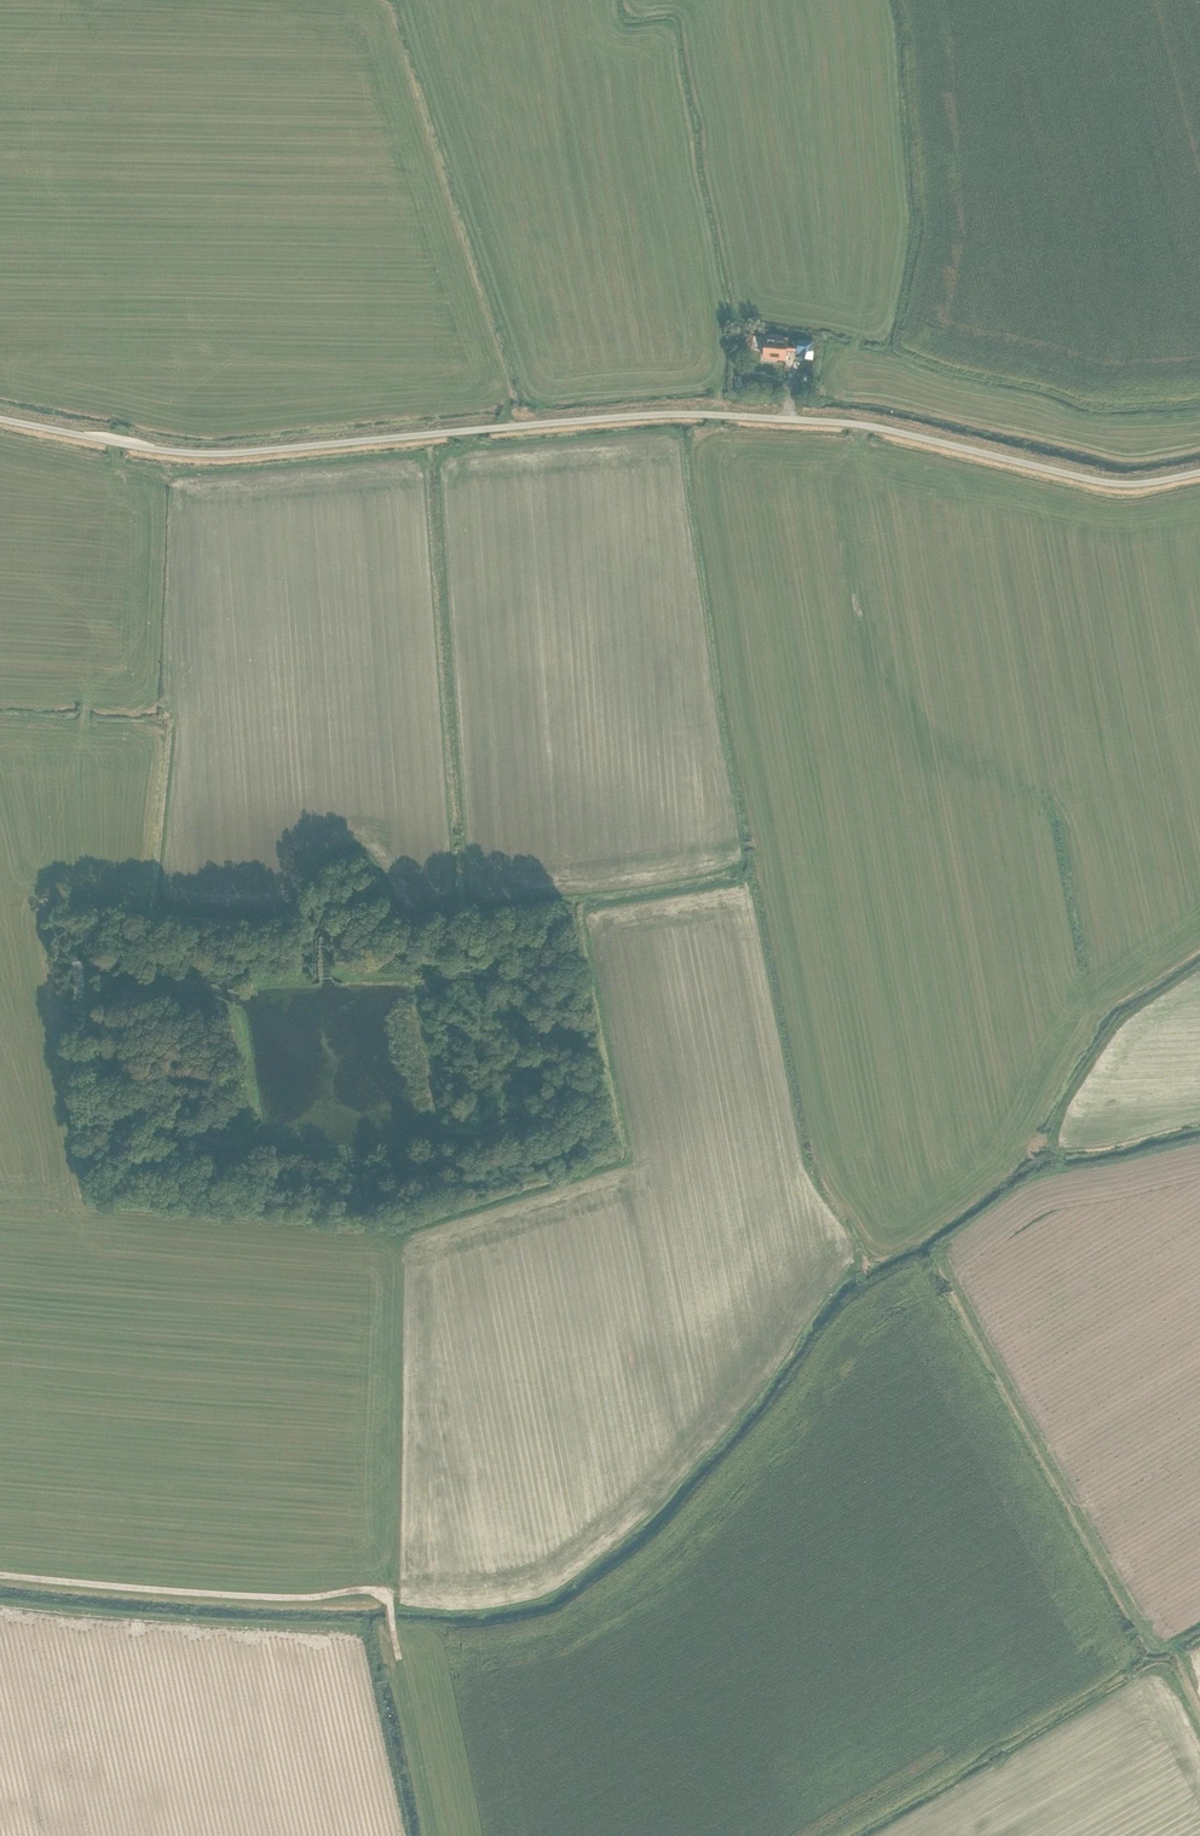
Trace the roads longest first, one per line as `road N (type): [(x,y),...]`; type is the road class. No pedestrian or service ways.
road 1 (unclassified): [(0,419),(134,446),(223,453),(711,415),(867,426),(1115,483),(1199,473)]

